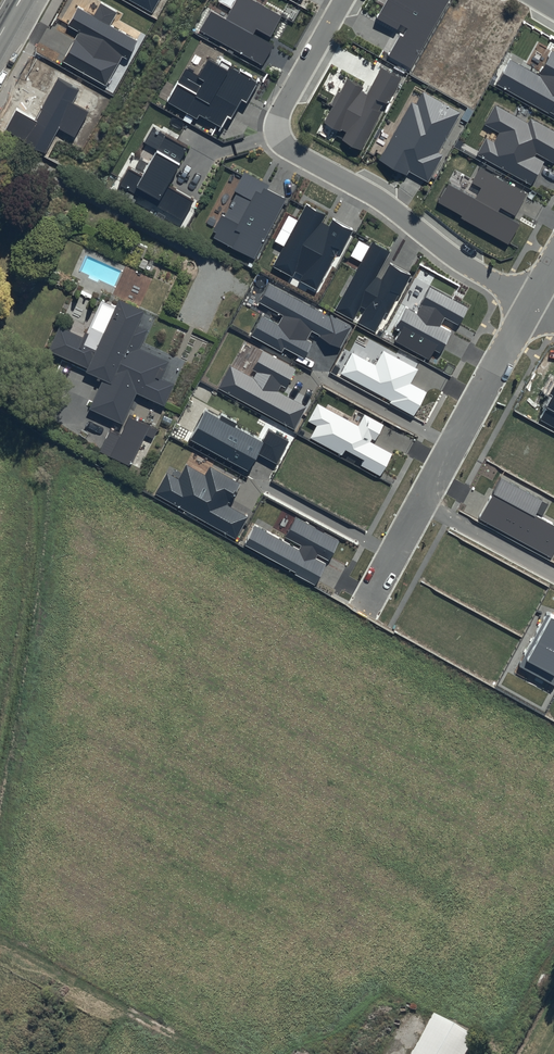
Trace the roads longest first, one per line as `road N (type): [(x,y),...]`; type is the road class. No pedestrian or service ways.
road 1 (residential): [(531,306),(280,141),(281,108),(345,0)]
road 2 (residential): [(531,306),(423,503)]
road 3 (residential): [(553,574),(423,503)]
road 4 (residential): [(423,503),(360,613)]

